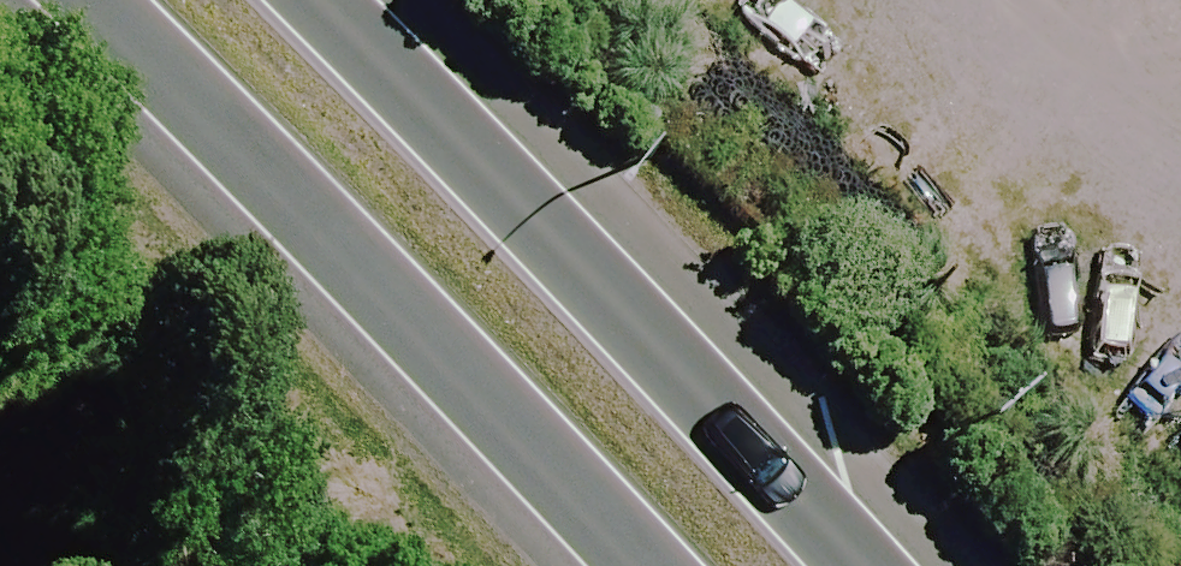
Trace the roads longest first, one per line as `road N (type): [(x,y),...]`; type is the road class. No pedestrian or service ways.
road 1 (trunk): [(662,565),(42,0)]
road 2 (trunk): [(308,0),(850,565)]

